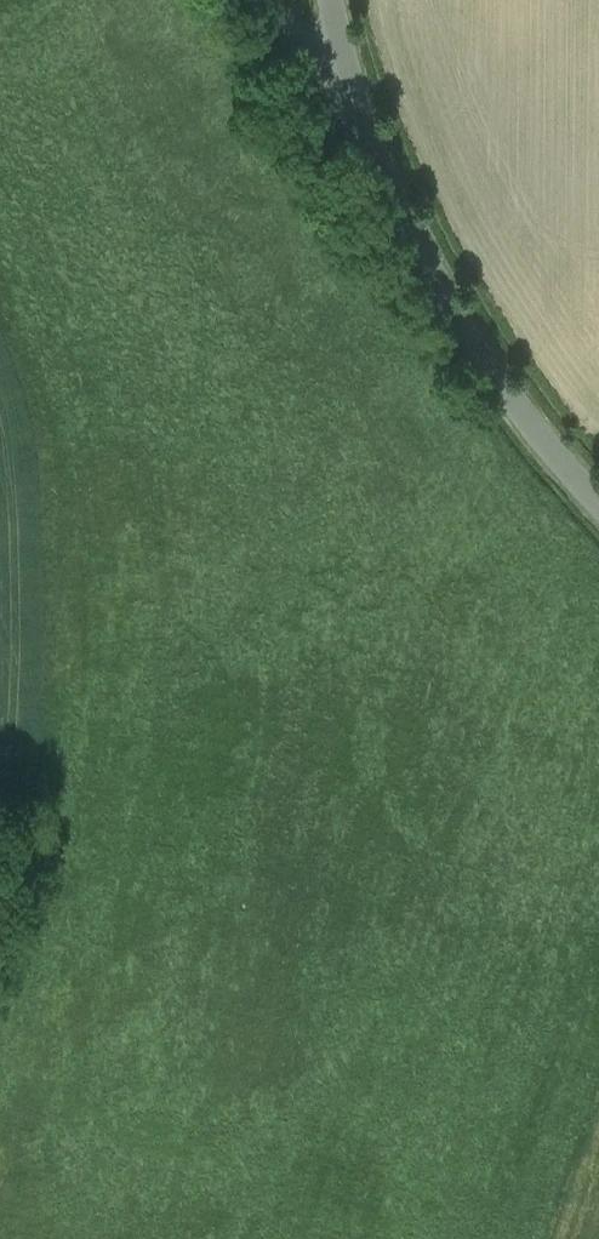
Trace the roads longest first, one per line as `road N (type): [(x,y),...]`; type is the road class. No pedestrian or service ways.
road 1 (tertiary): [(598,499),(499,375),(400,207),(343,72)]

